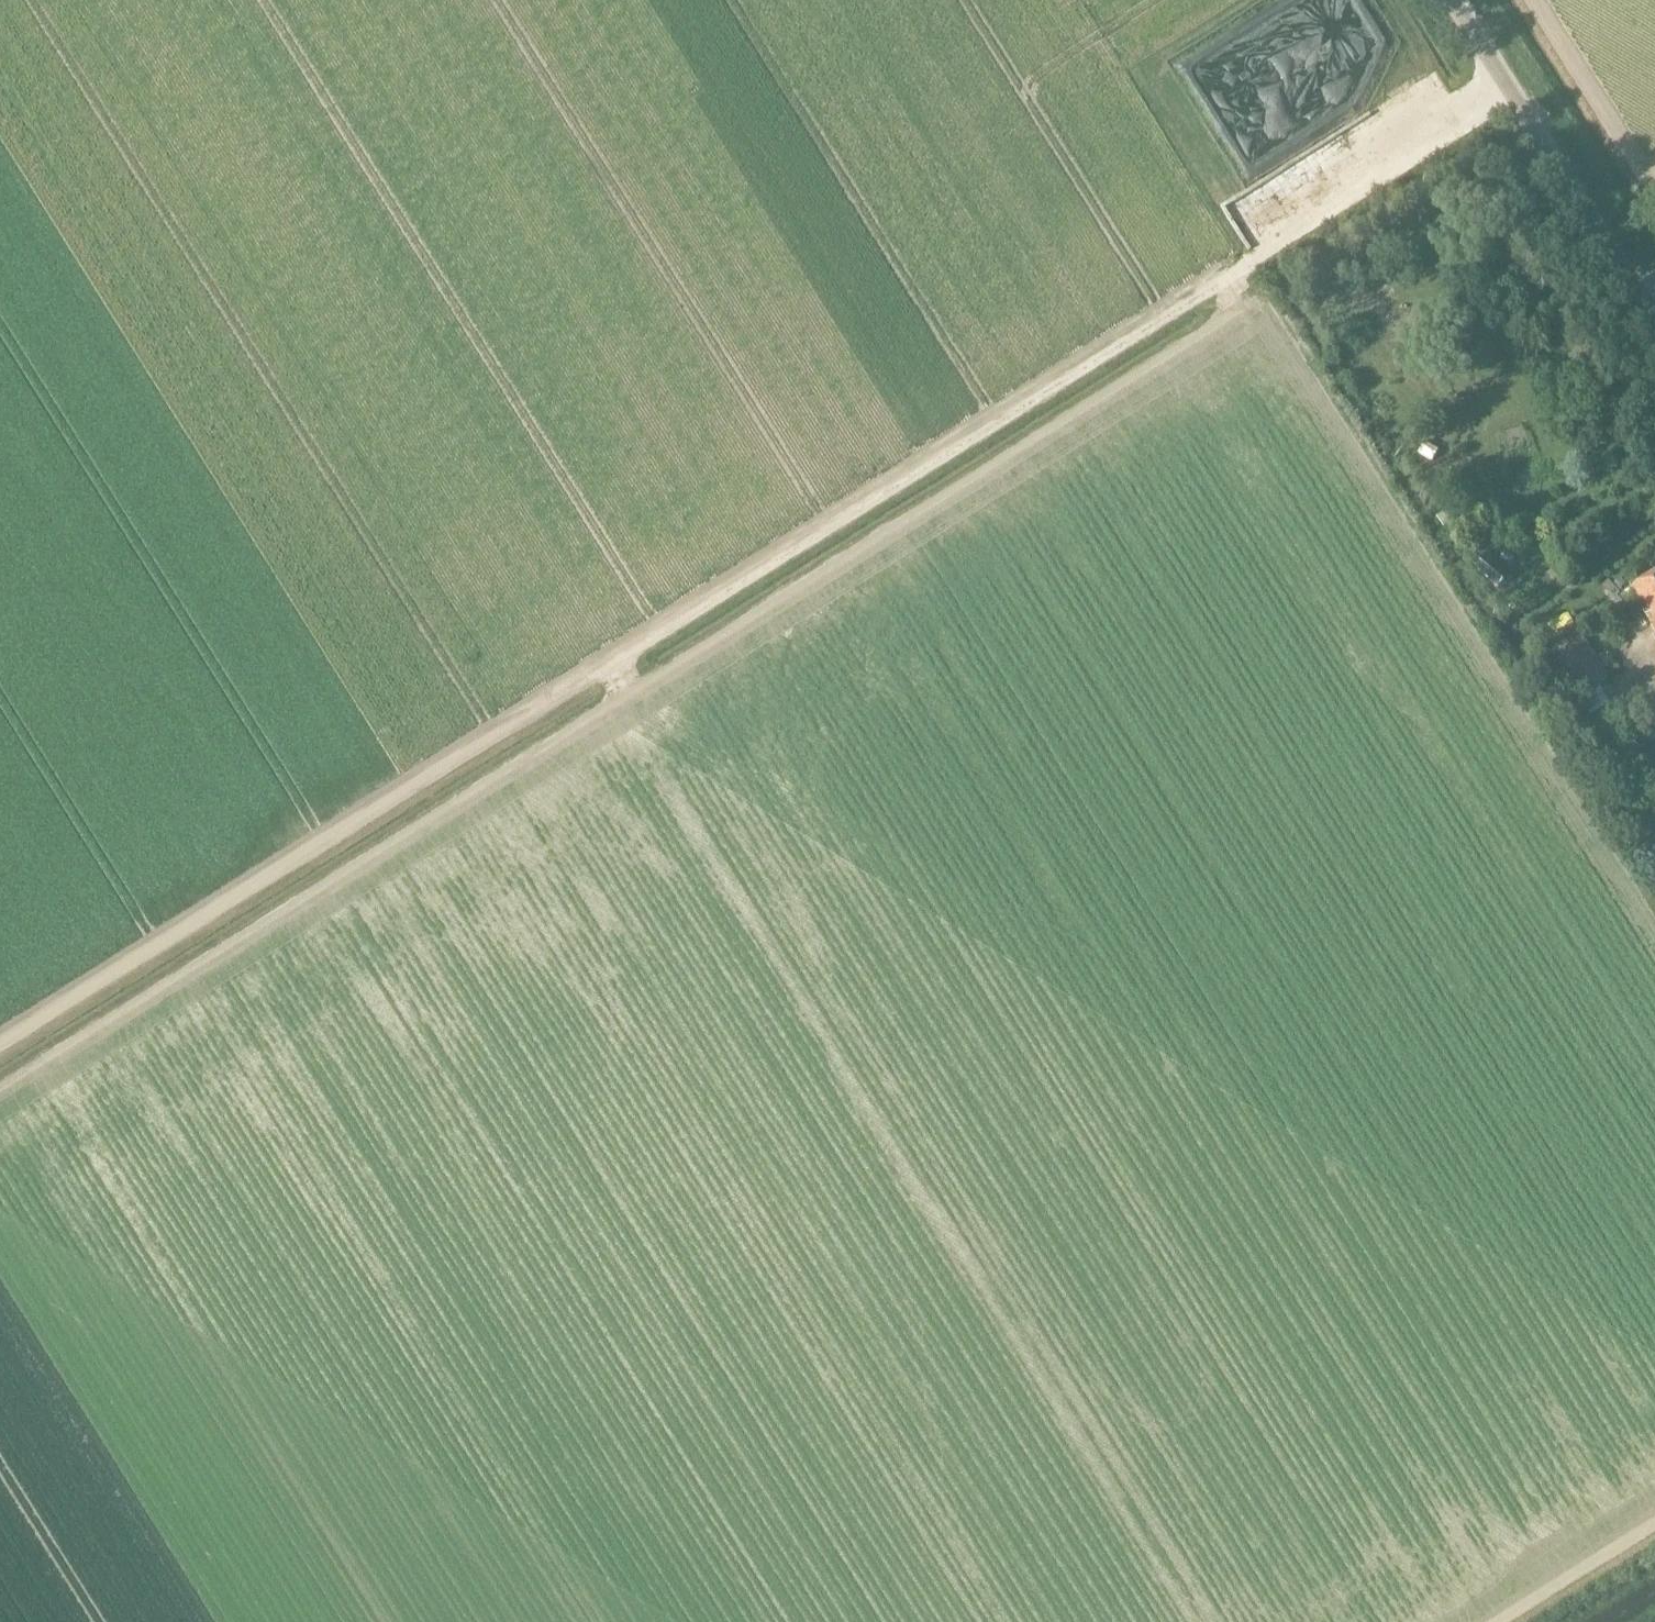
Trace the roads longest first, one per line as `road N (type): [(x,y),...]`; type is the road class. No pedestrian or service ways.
road 1 (unclassified): [(1654,323),(1452,0)]

